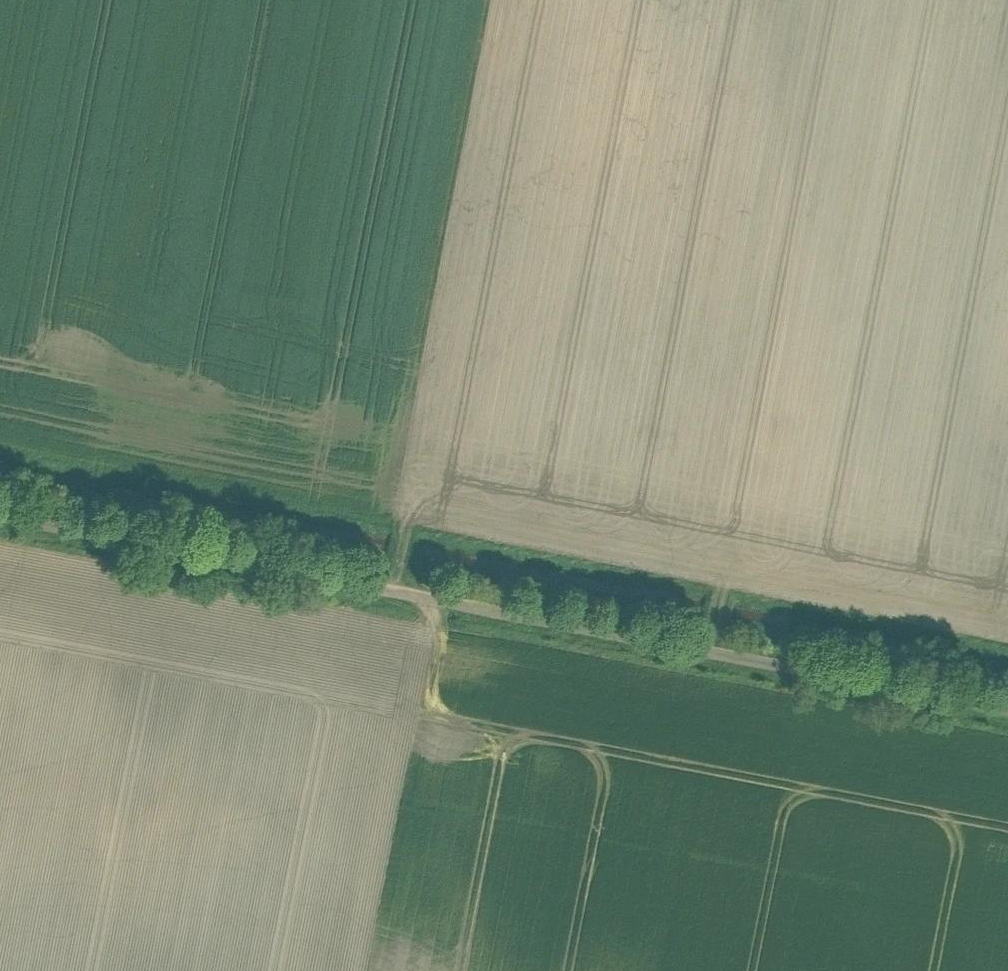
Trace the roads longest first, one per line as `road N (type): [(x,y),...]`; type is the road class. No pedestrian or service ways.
road 1 (unclassified): [(0,499),(1007,696)]

